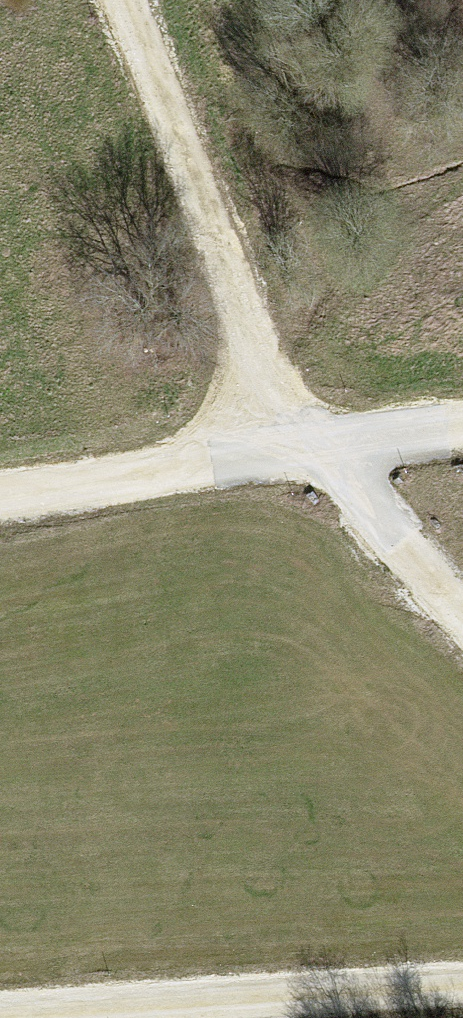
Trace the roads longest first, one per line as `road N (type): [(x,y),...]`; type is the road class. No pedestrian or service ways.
road 1 (track): [(312,456),(111,0)]
road 2 (track): [(0,513),(312,456),(462,437)]
road 3 (track): [(462,985),(0,1014)]
road 4 (track): [(312,456),(462,627)]

